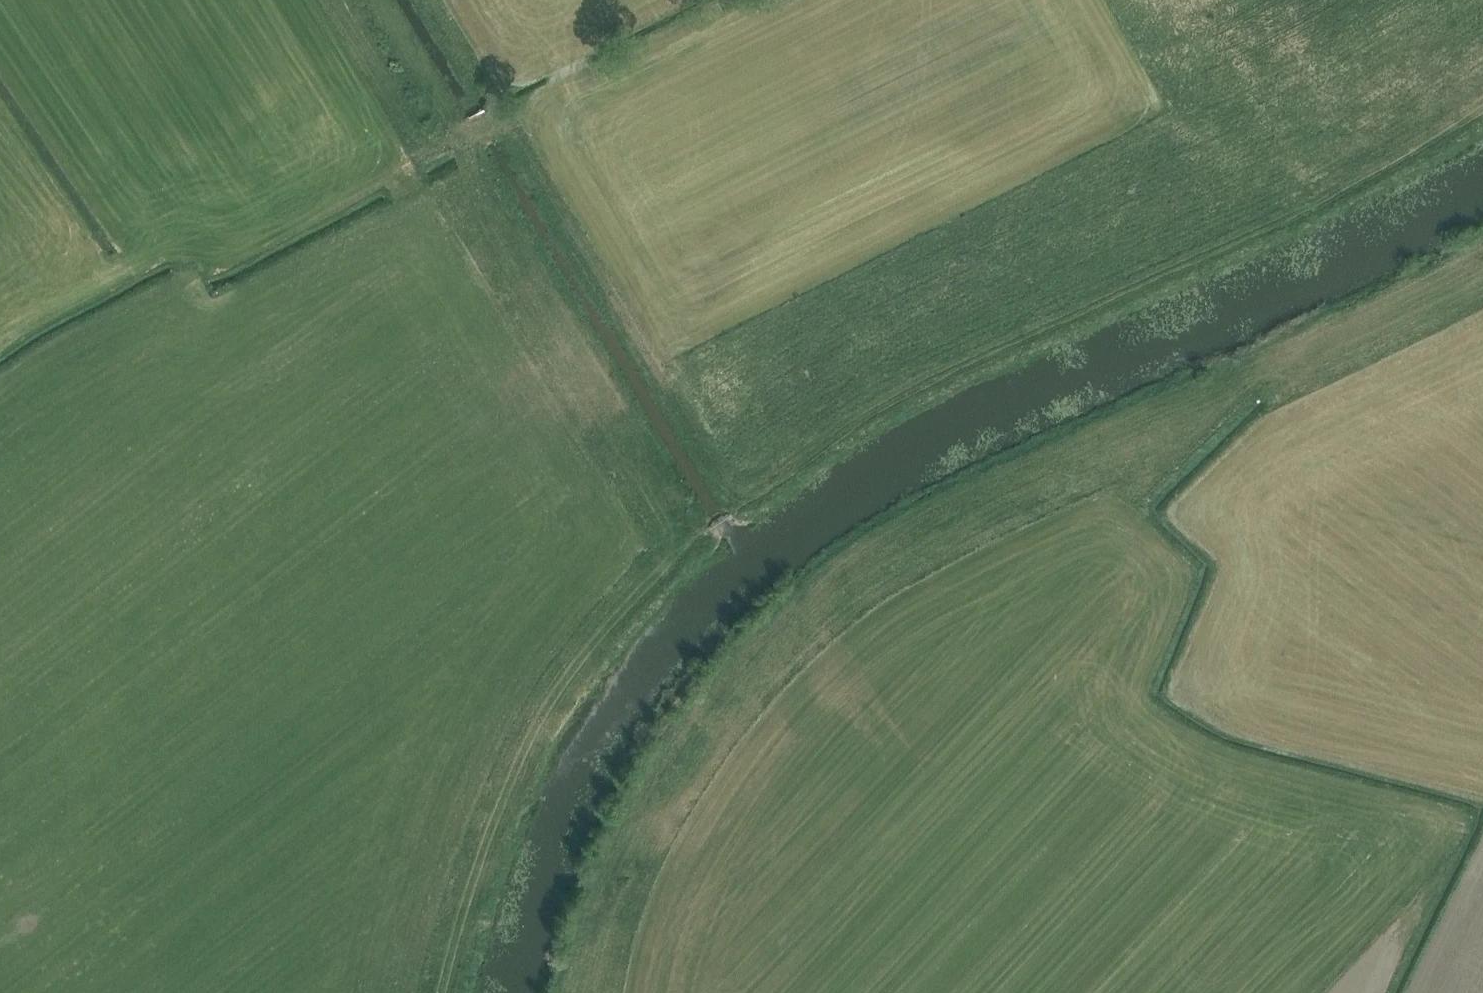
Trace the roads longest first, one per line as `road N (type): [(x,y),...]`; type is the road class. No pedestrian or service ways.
road 1 (track): [(1482,113),(1429,152),(839,435),(665,565),(541,726),(437,992)]

